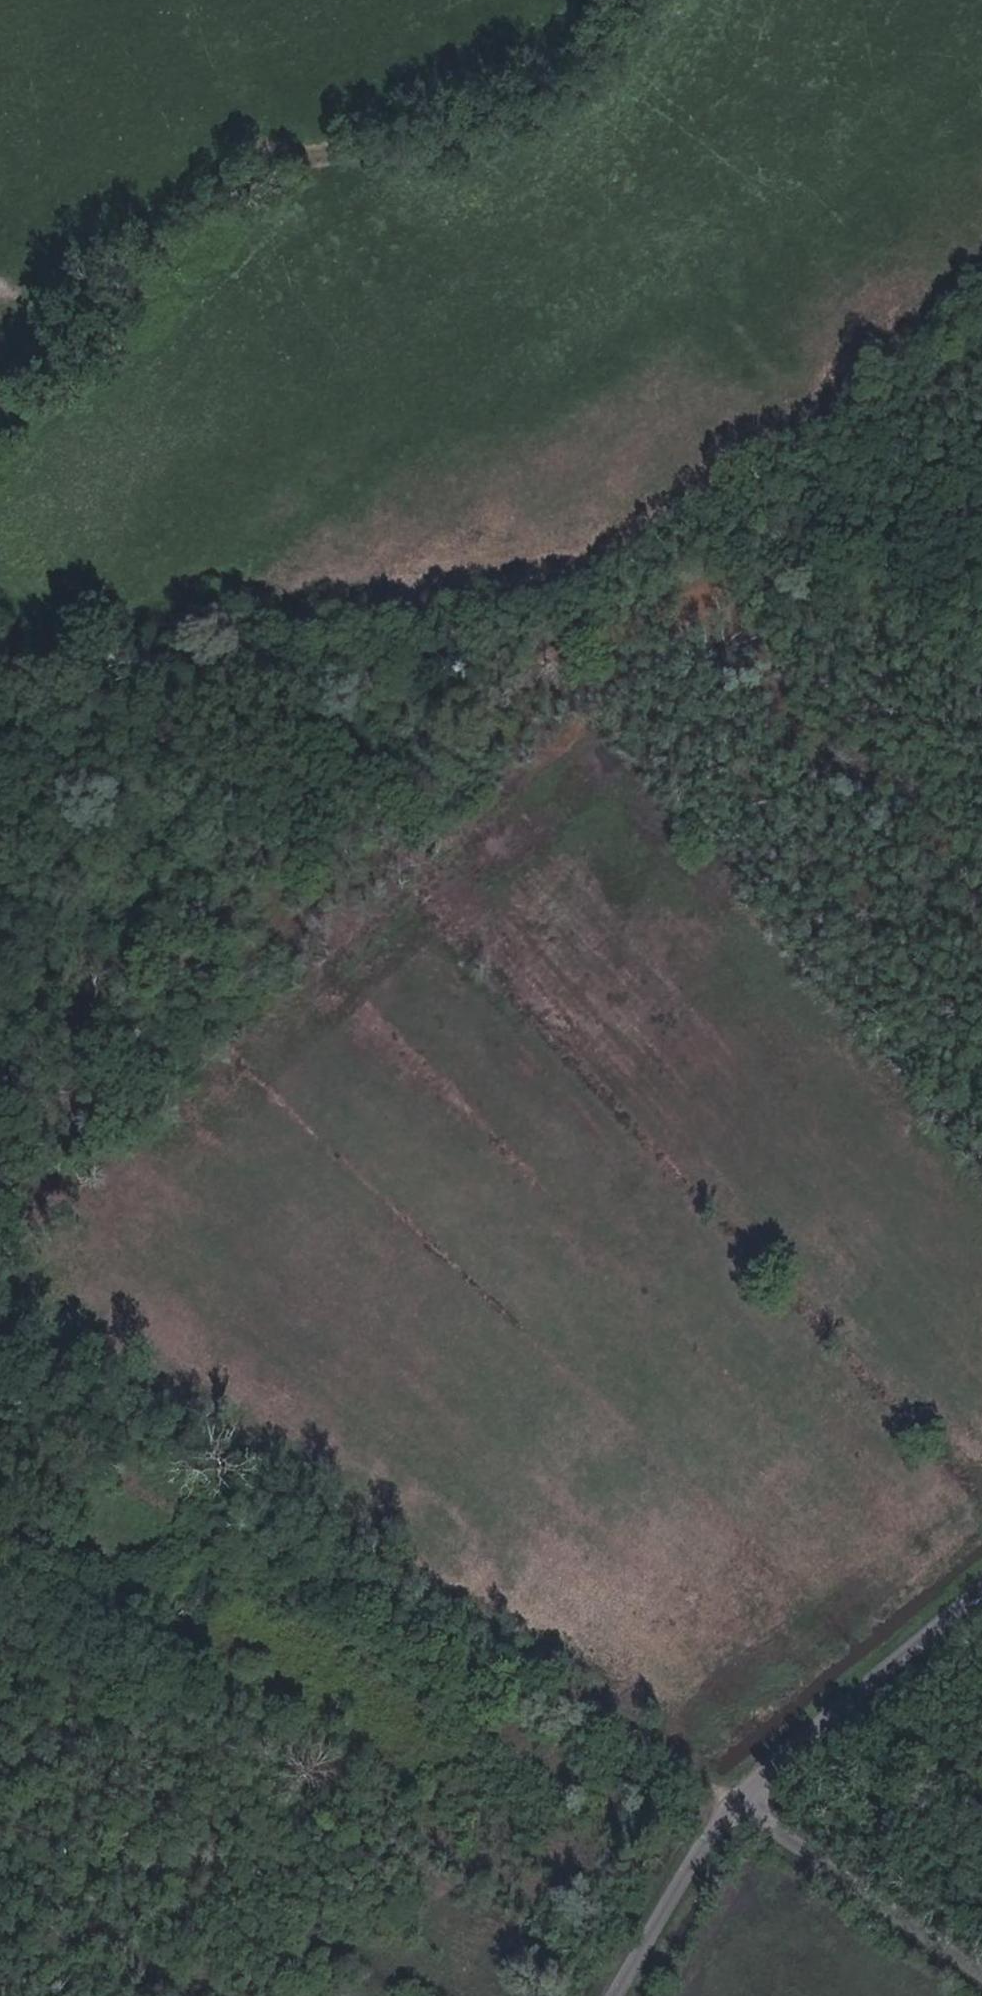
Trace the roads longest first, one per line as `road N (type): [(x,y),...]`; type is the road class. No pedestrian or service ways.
road 1 (residential): [(981,1599),(752,1794)]
road 2 (residential): [(752,1794),(981,1943)]
road 3 (residential): [(752,1794),(634,1995)]

